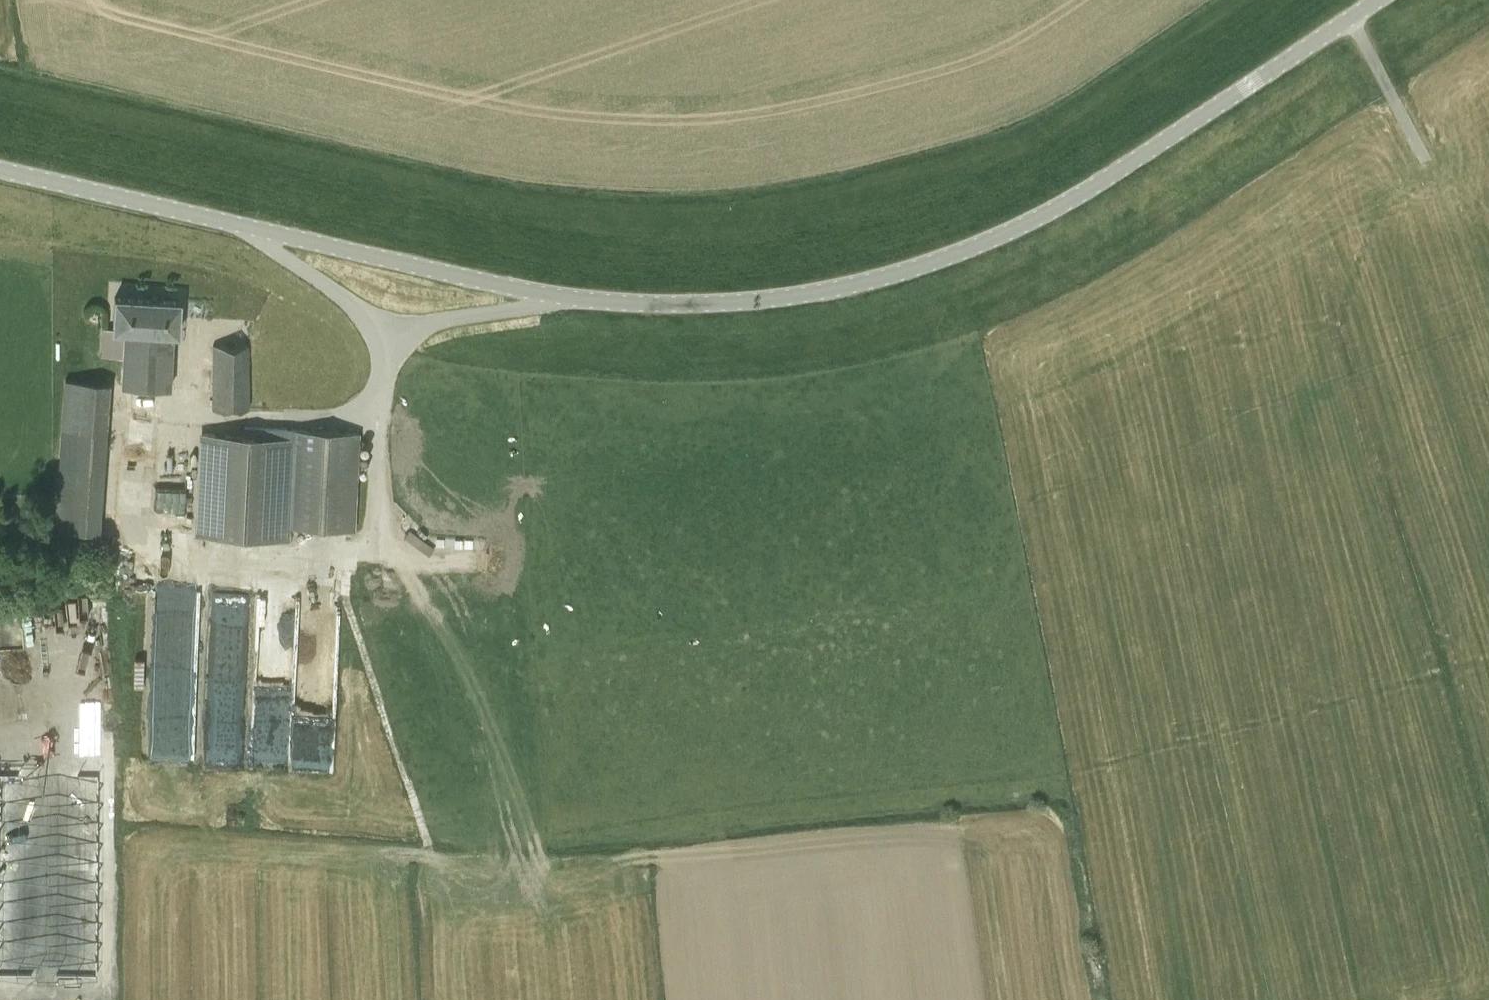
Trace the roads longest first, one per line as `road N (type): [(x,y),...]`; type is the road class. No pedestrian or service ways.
road 1 (unclassified): [(0,166),(556,295),(635,303),(766,298),(834,288),(997,239),(1379,0)]

